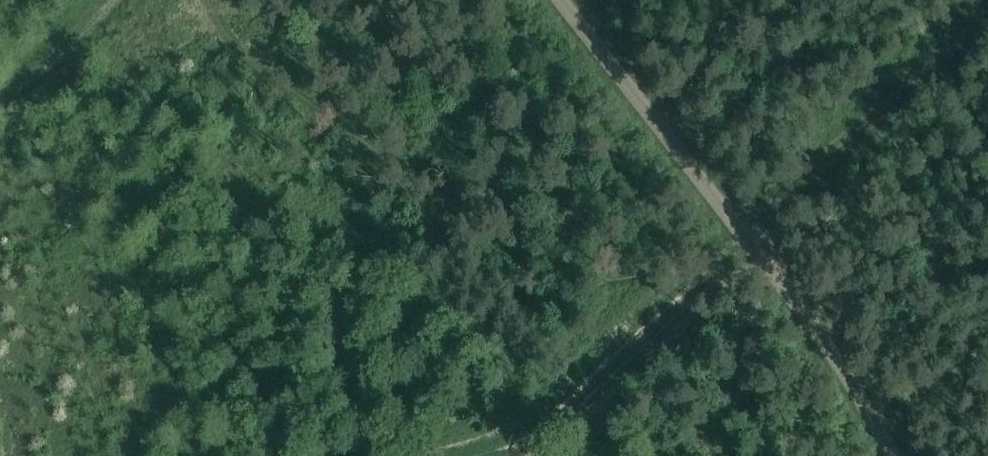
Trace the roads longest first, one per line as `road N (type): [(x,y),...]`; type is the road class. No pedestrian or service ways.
road 1 (unclassified): [(893,455),(819,334),(559,0)]
road 2 (track): [(758,256),(593,409)]
road 3 (track): [(114,0),(44,67),(0,95)]

